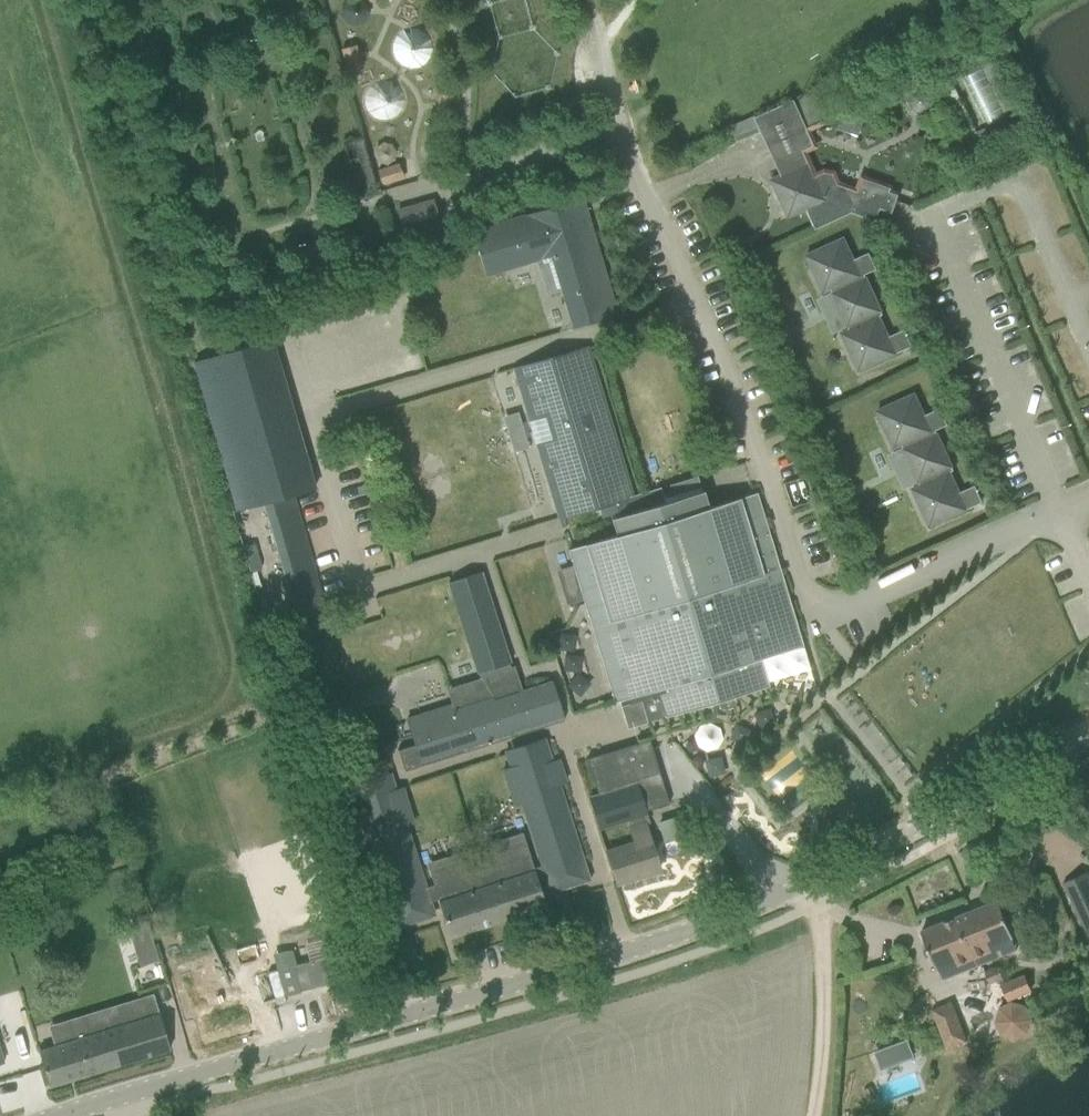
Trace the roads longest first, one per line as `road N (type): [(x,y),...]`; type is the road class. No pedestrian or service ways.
road 1 (unclassified): [(800,888),(603,958),(46,1115)]
road 2 (unclassified): [(800,888),(1088,739)]
road 3 (track): [(830,1115),(825,935),(809,908)]

